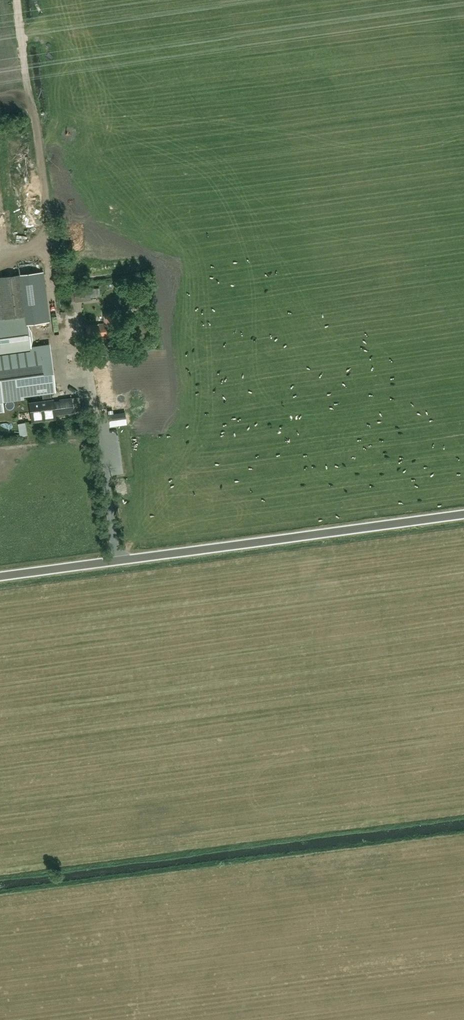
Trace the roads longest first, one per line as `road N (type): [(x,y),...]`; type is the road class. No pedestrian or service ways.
road 1 (unclassified): [(0,577),(463,514)]

